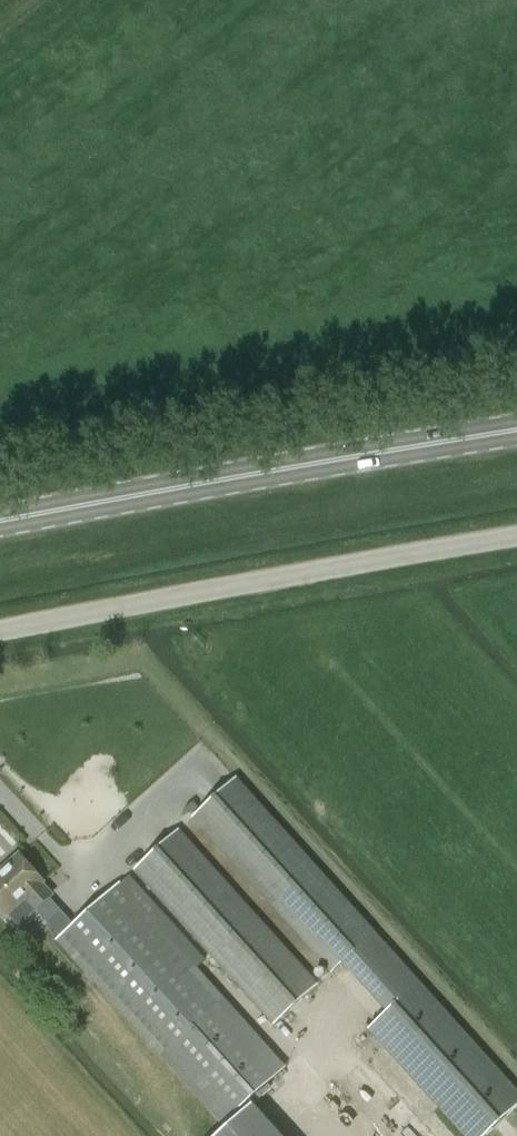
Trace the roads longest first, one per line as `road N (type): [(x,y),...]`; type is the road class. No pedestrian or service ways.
road 1 (unclassified): [(0,632),(370,555),(516,535)]
road 2 (primary): [(516,428),(0,521)]

